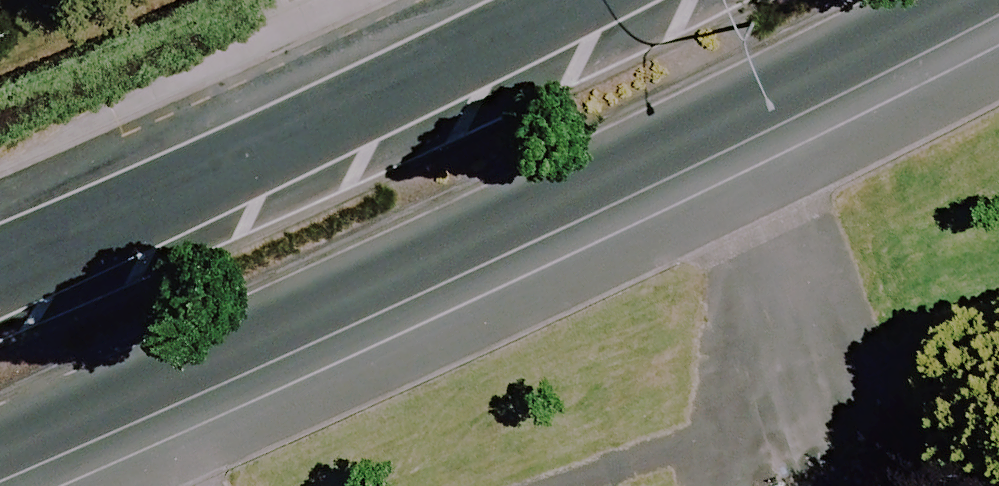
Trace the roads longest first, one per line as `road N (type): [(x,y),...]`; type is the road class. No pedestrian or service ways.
road 1 (secondary): [(944,0),(0,449)]
road 2 (secondary): [(0,271),(261,164),(582,0)]

